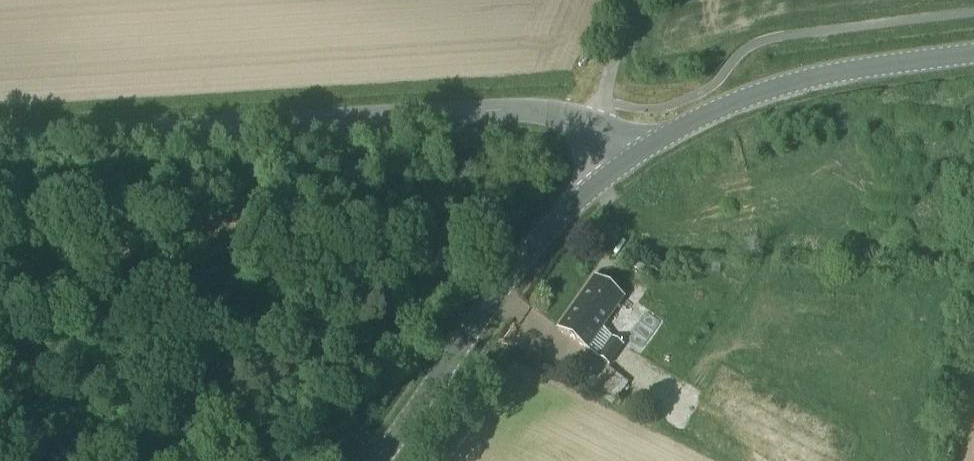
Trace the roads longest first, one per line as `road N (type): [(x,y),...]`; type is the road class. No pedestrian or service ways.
road 1 (tertiary): [(0,141),(494,109),(553,114),(588,129)]
road 2 (tertiary): [(623,166),(550,229),(383,460)]
road 3 (tertiary): [(623,166),(707,118),(797,82),(973,55)]
road 4 (unclassified): [(588,129),(642,0)]

